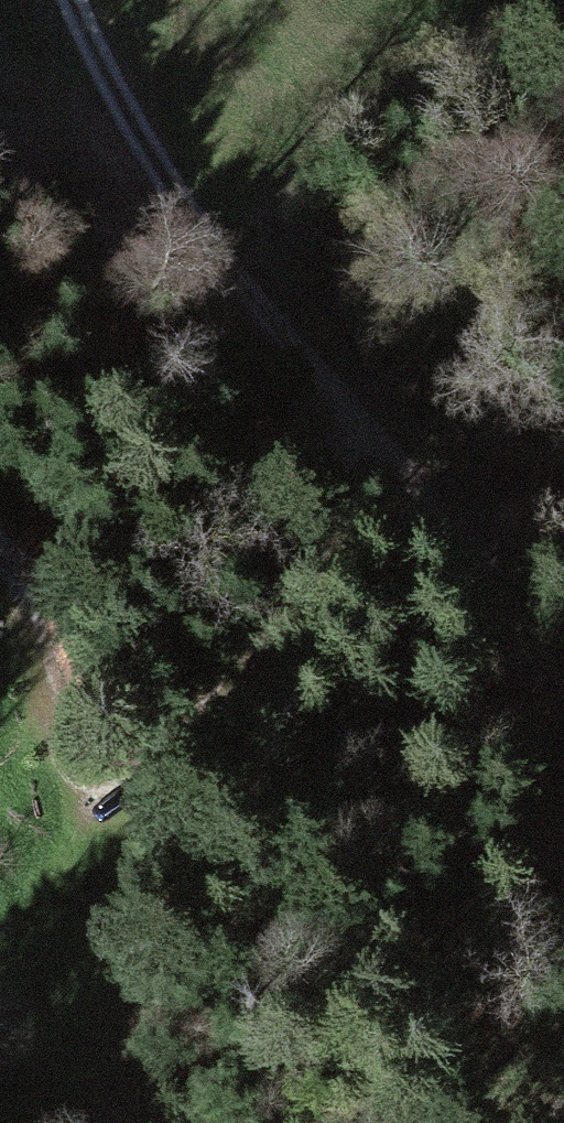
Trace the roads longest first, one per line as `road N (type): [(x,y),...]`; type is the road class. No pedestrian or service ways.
road 1 (track): [(41,593),(174,707),(282,624),(354,414),(229,269),(172,187),(75,0)]
road 2 (track): [(354,414),(478,546),(563,681)]

